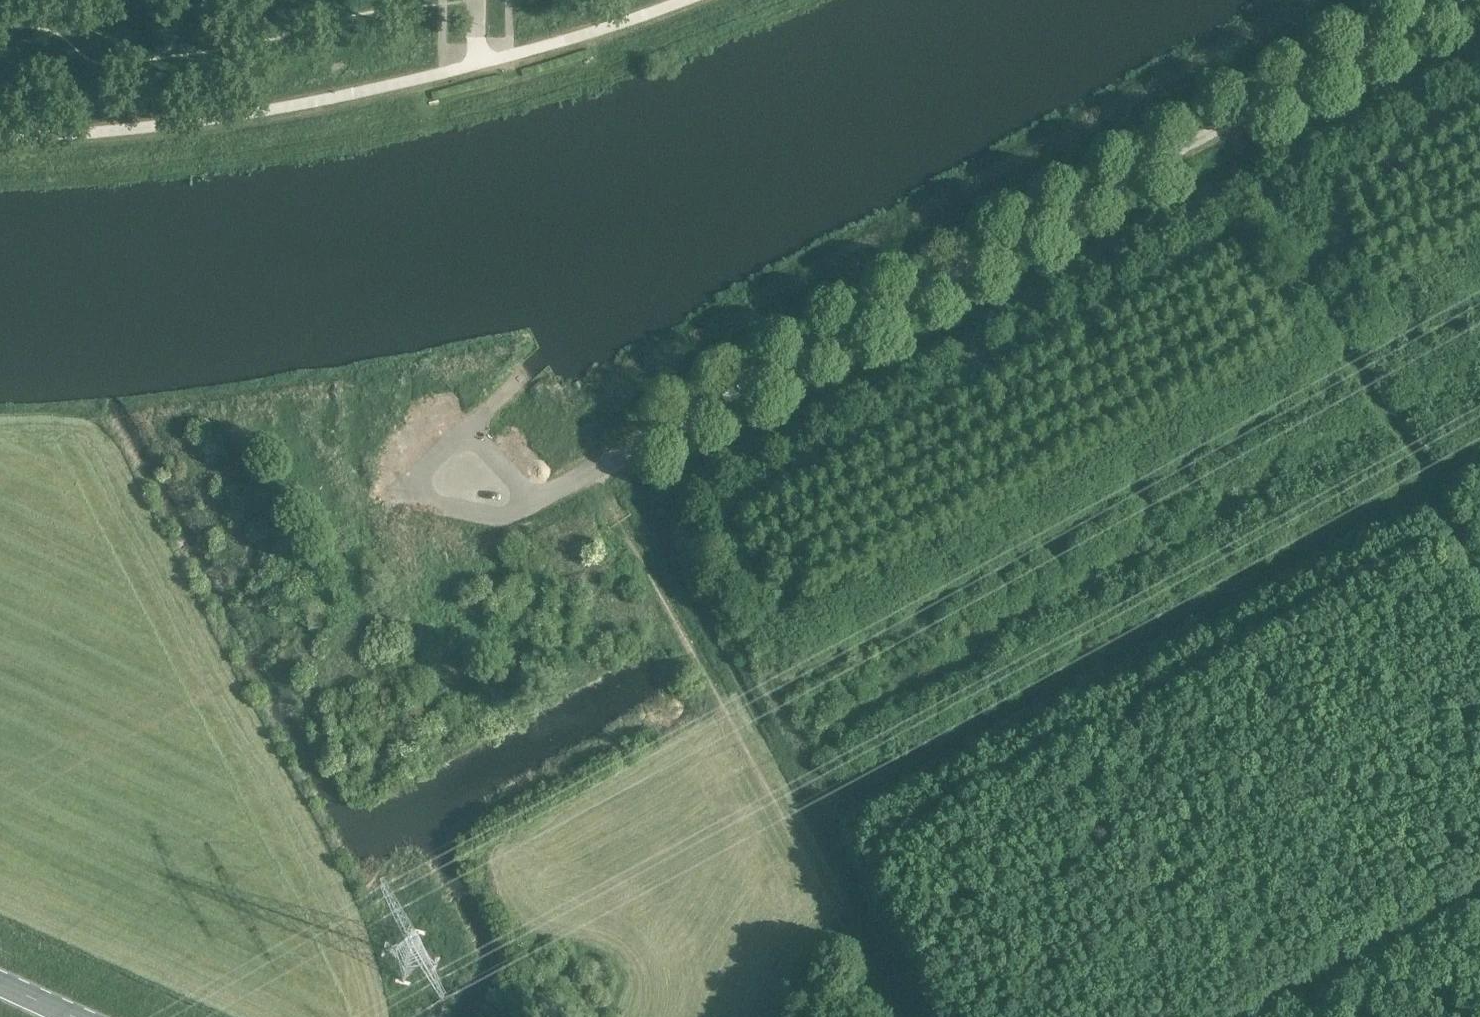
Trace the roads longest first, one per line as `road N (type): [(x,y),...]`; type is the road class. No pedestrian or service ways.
road 1 (unclassified): [(1459,0),(540,500)]
road 2 (unclassified): [(540,500),(501,517),(459,514),(397,492),(465,429)]

